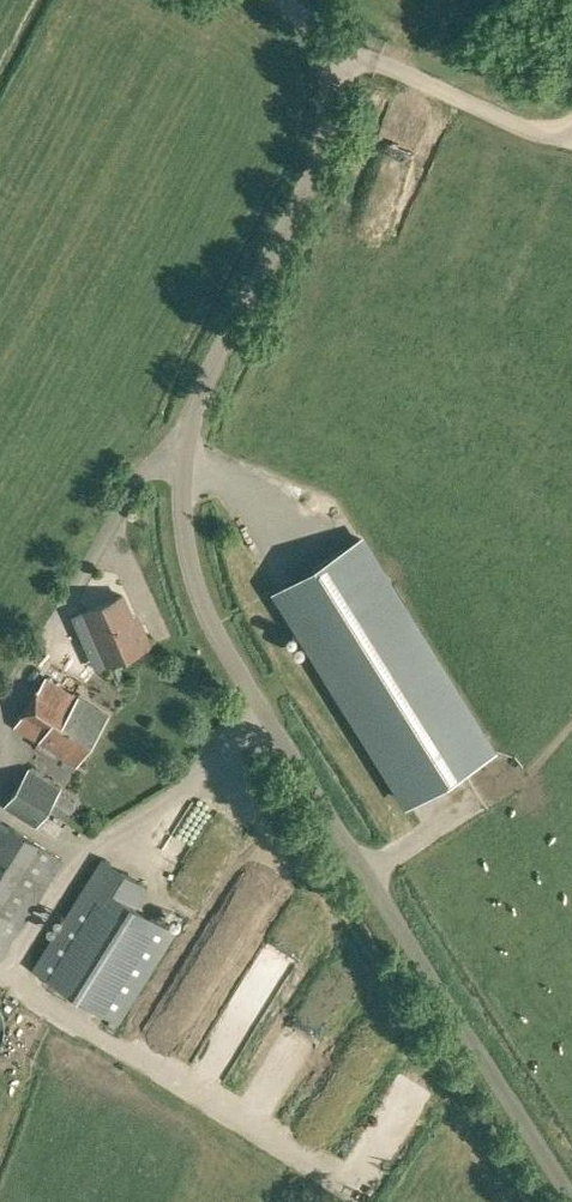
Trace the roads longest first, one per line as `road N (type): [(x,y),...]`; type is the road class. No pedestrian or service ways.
road 1 (unclassified): [(571,1198),(209,613),(192,566),(184,512),(206,416),(337,158),(345,89),(318,30),(284,0)]
road 2 (track): [(571,126),(560,129),(358,46),(325,46)]

